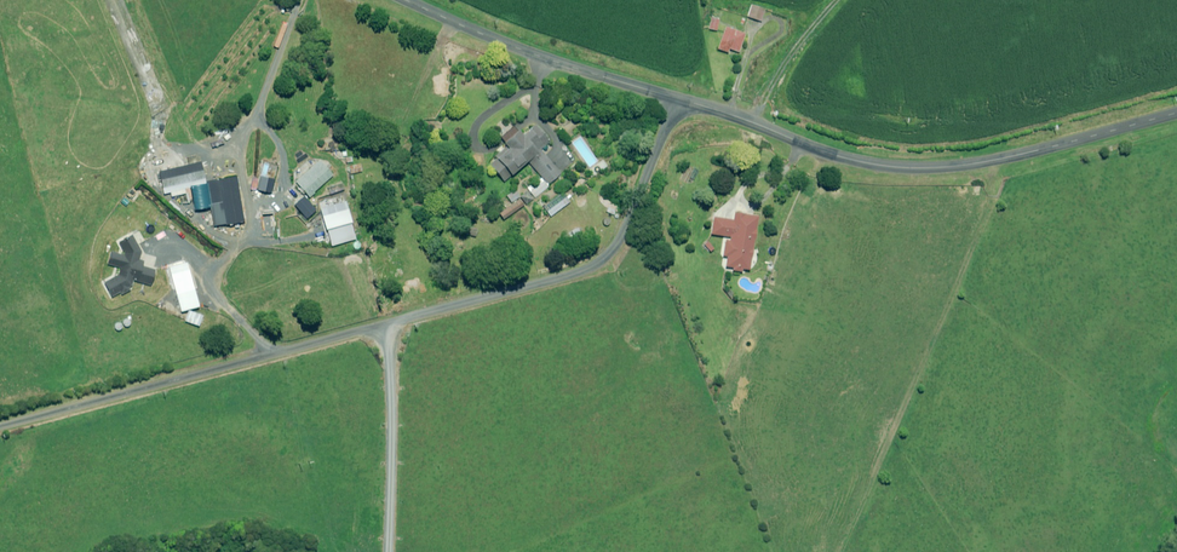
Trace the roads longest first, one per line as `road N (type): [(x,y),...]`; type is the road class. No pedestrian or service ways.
road 1 (residential): [(0,428),(596,267),(621,242),(679,99)]
road 2 (unclassified): [(1176,114),(982,164),(912,168),(837,157),(679,99)]
road 3 (unclassified): [(679,99),(536,56),(409,0)]

